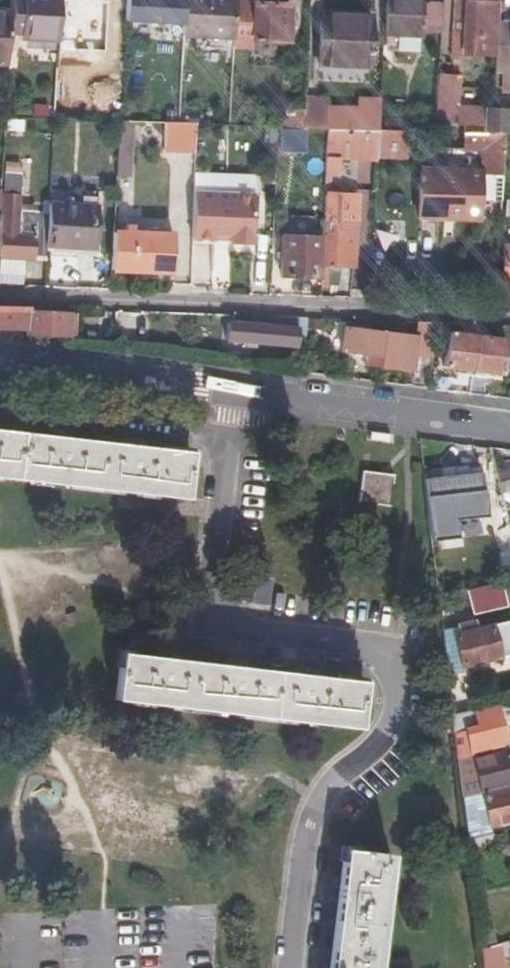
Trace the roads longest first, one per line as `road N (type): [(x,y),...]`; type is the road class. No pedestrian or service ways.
road 1 (residential): [(291,967),(309,819),(321,792),(376,738),(396,705),(398,677),(387,650),(206,624),(220,435)]
road 2 (unclassified): [(509,318),(0,299)]
road 3 (residential): [(223,390),(509,425)]
road 4 (residential): [(0,357),(223,390)]
road 5 (residential): [(0,409),(220,435)]

